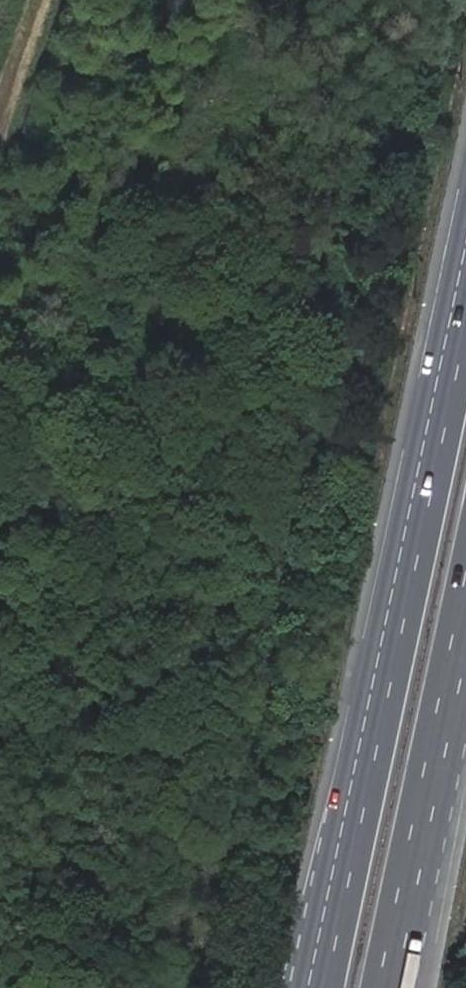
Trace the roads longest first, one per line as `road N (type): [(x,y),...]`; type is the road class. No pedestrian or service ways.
road 1 (trunk): [(465,292),(318,987)]
road 2 (trunk): [(394,987),(465,656)]

